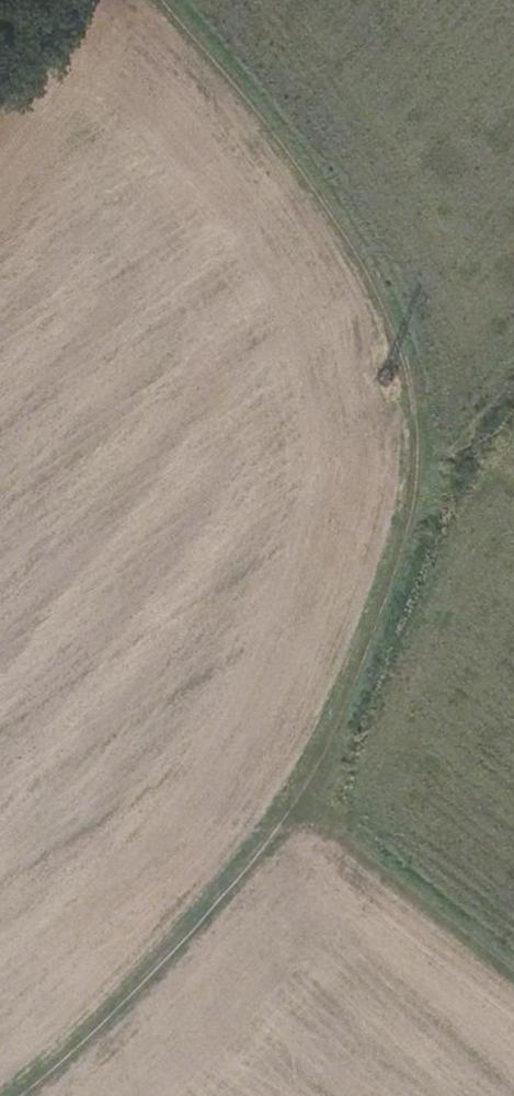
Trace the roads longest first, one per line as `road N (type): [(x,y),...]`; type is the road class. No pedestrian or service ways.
road 1 (track): [(166,0),(367,270),(406,367),(416,428),(409,532),(357,672),(241,871),(65,1063),(14,1095)]
road 2 (track): [(513,961),(379,851),(292,793)]

